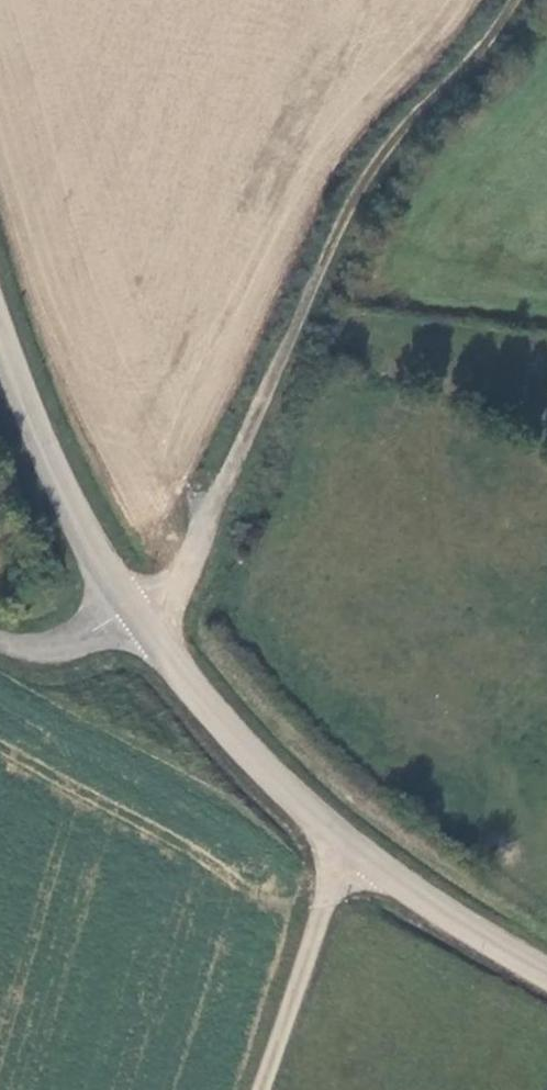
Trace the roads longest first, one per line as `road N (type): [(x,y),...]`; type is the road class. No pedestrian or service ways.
road 1 (track): [(511,0),(488,42),(378,153),(191,557),(132,611)]
road 2 (tertiary): [(0,338),(73,518),(132,611),(221,728),(357,849)]
road 3 (unclassified): [(259,1089),(320,909),(357,849)]
road 4 (tertiary): [(357,849),(546,974)]

